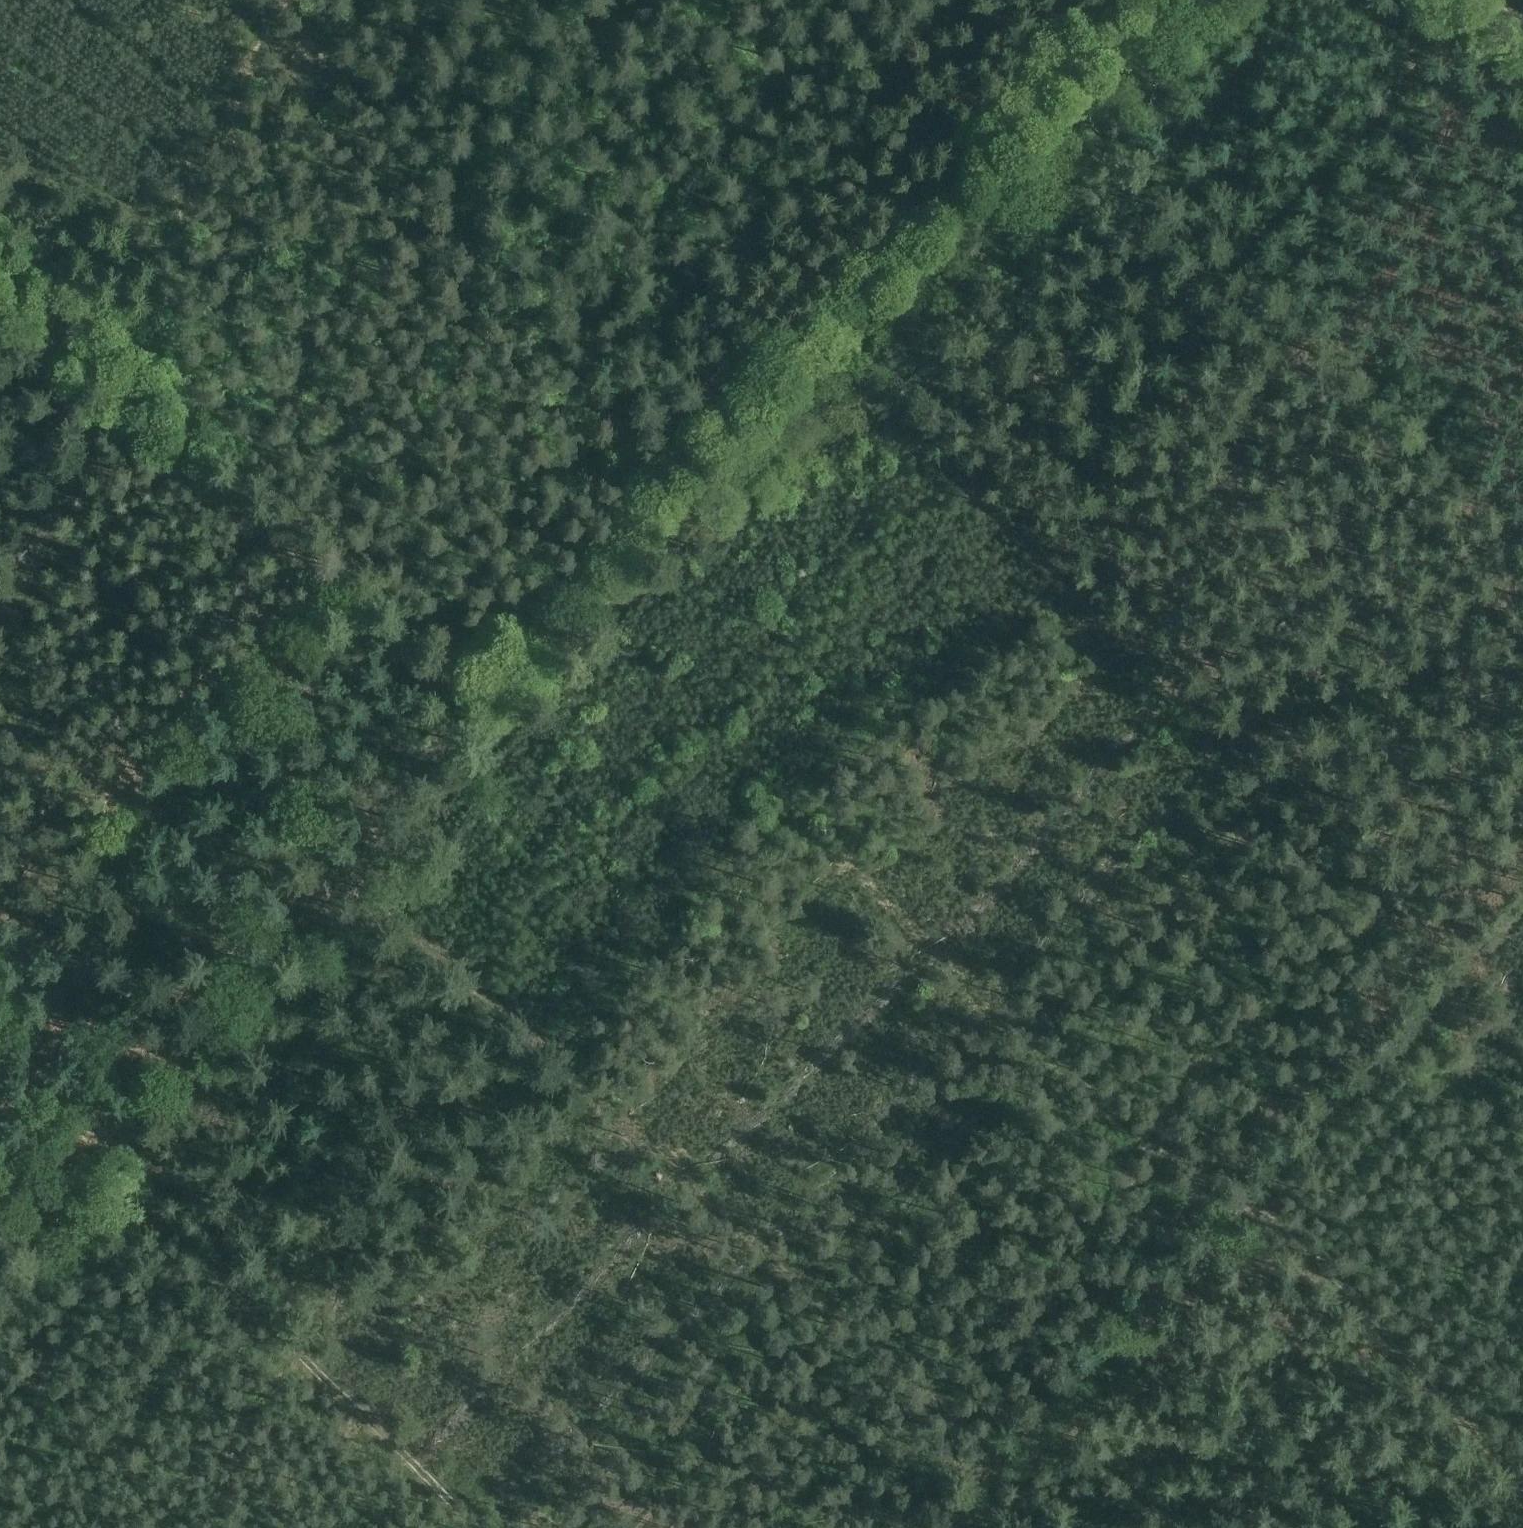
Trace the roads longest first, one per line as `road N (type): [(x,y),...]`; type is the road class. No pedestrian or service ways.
road 1 (track): [(474,1527),(170,1220),(125,1166),(119,1140),(130,1119),(1175,0)]
road 2 (track): [(1522,1487),(1268,1219),(1244,1211),(1232,1214),(936,1527)]

